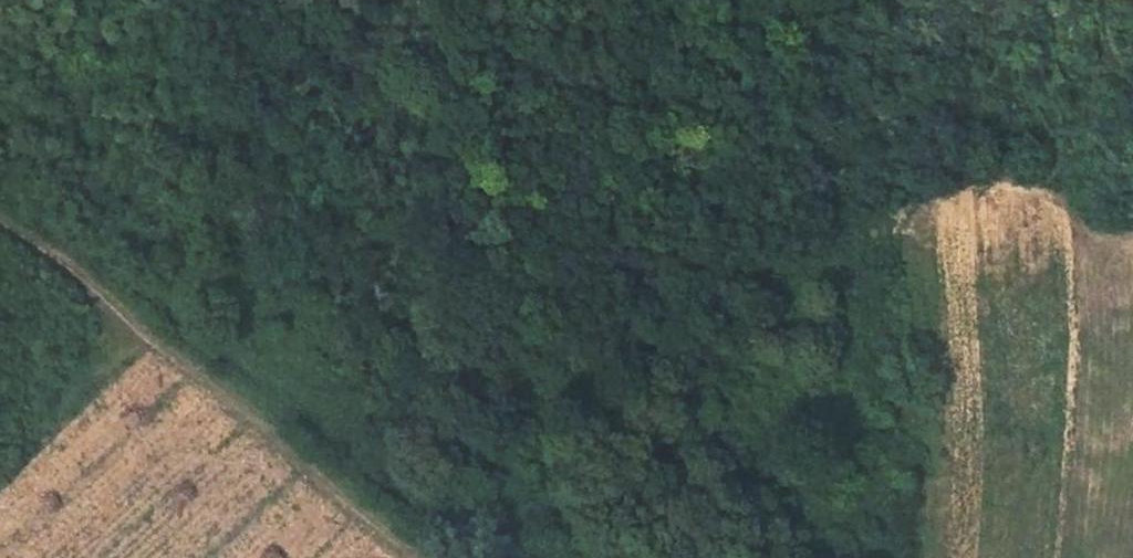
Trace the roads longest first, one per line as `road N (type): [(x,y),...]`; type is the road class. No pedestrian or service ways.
road 1 (track): [(436,557),(298,436),(0,218)]

